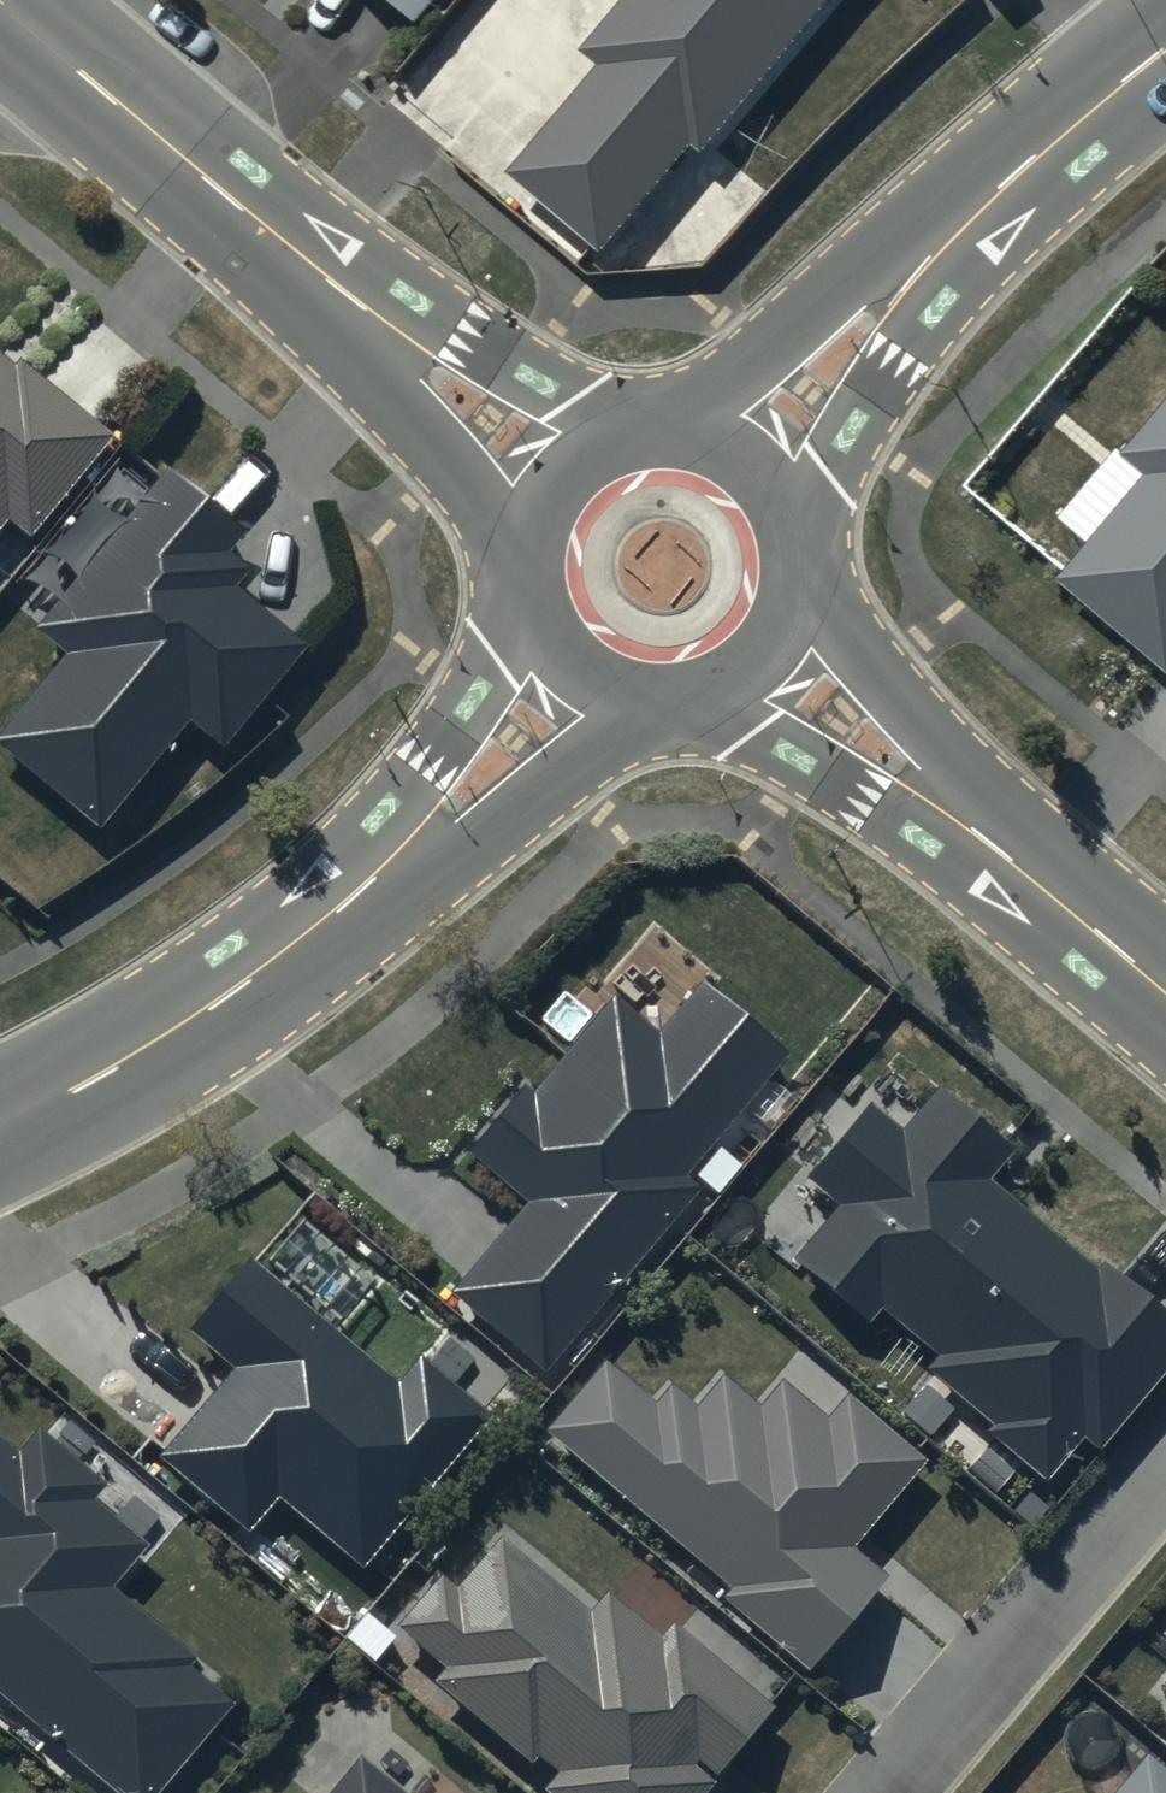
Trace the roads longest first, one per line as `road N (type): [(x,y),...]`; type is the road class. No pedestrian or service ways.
road 1 (unclassified): [(0,6),(353,302)]
road 2 (unclassified): [(0,1118),(142,1041),(374,876)]
road 3 (tertiary): [(664,423),(839,280),(937,252)]
road 4 (unclassified): [(656,723),(603,747),(475,844),(374,876)]
road 5 (unclassified): [(517,562),(467,484),(396,402),(353,302)]
road 6 (tertiary): [(817,575),(833,626),(940,743),(973,832)]
road 7 (unclassified): [(374,876),(407,789),(521,609)]
road 8 (tertiary): [(937,252),(1165,52)]
road 9 (tertiary): [(937,252),(907,336),(847,420),(809,524)]
road 10 (unclassified): [(353,302),(461,331),(623,430)]
road 11 (tertiary): [(973,832),(879,810),(757,734),(703,719)]
road 12 (tertiary): [(973,832),(1165,996)]
road 13 (tertiary): [(817,575),(808,625),(782,670),(746,700),(703,719)]
road 14 (tertiary): [(656,723),(611,712),(571,688),(539,653),(521,609)]
road 15 (tertiary): [(664,423),(745,445),(784,479),(809,524)]
road 16 (tertiary): [(517,562),(528,516),(553,475),(623,430)]

